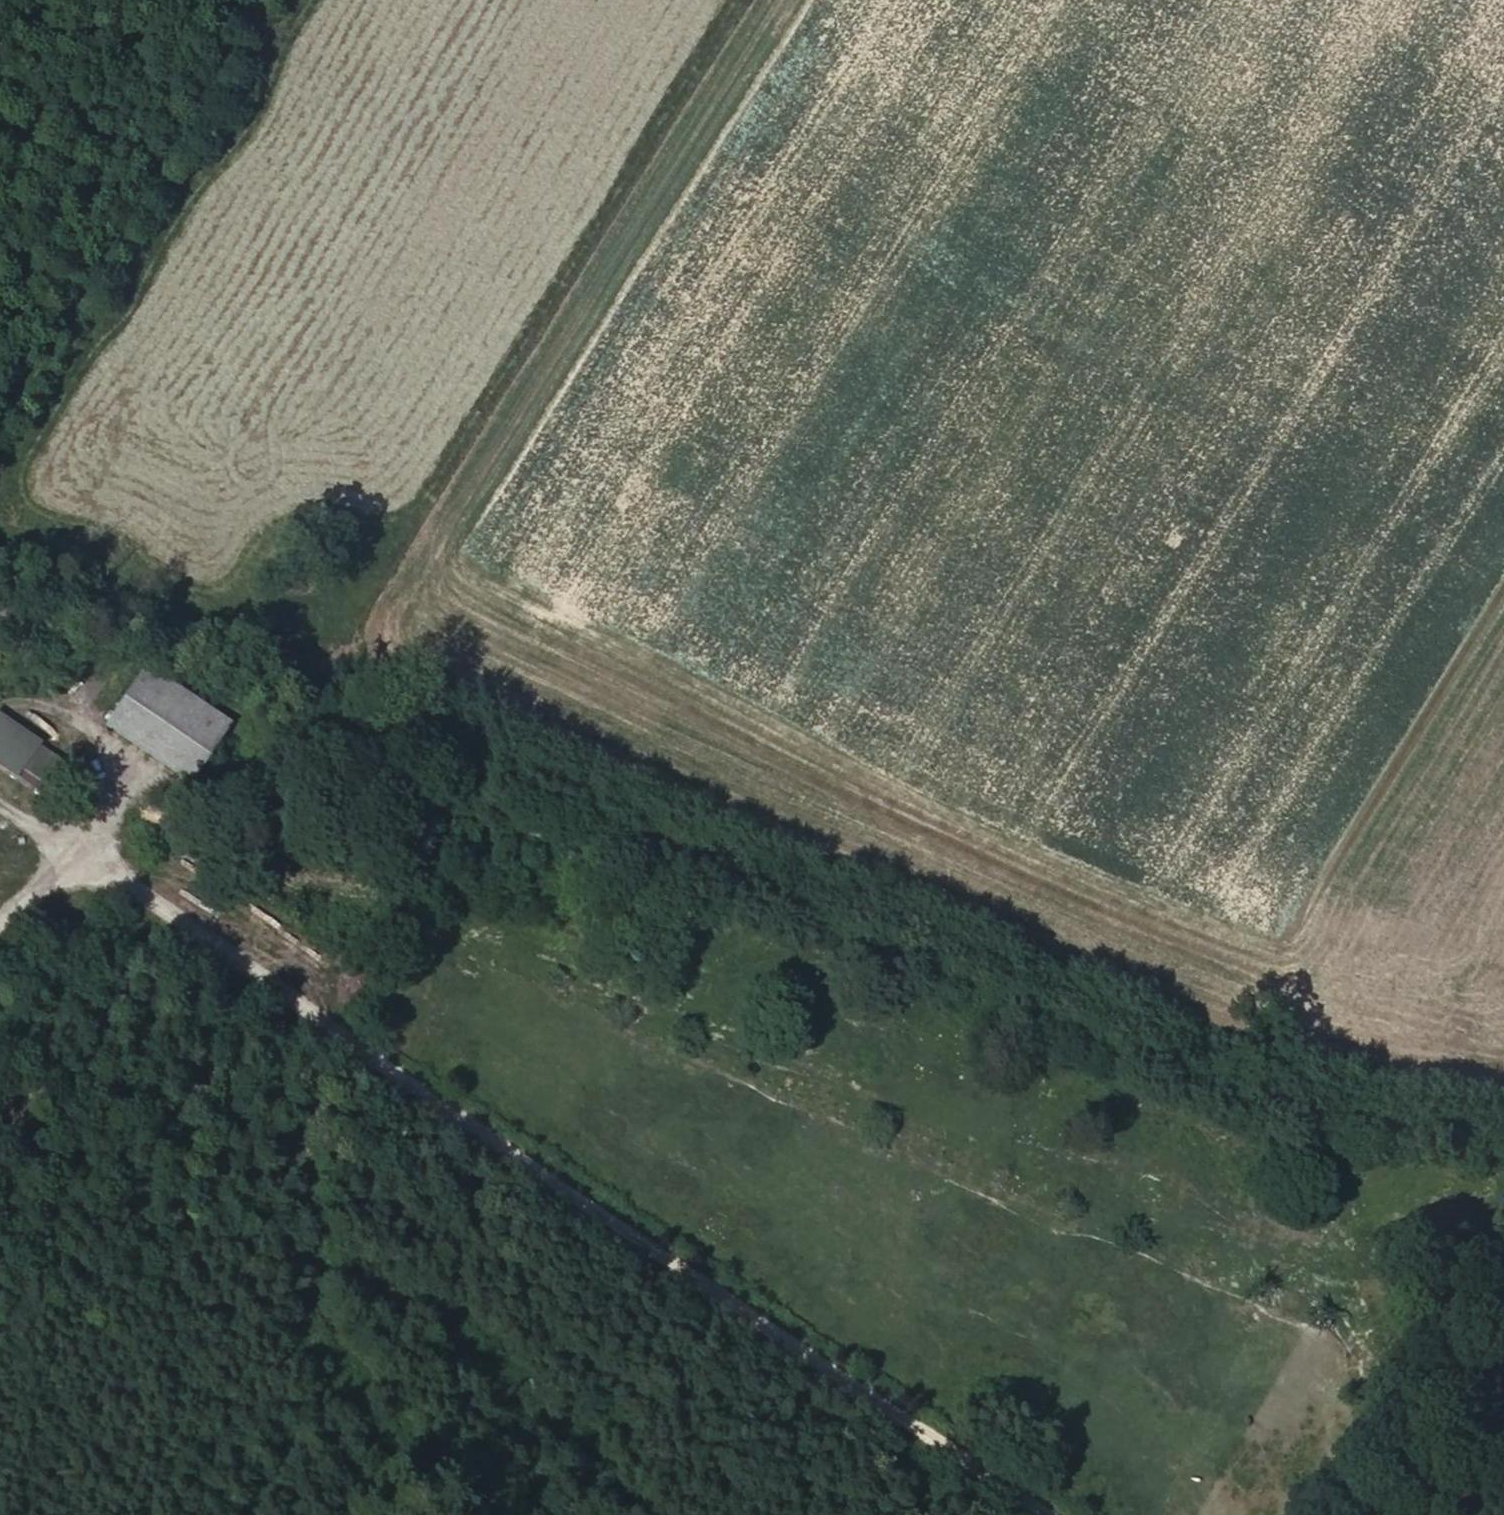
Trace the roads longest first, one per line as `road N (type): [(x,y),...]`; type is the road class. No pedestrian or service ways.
road 1 (track): [(1036,1514),(576,1202),(140,890),(82,872),(32,879),(0,912)]

